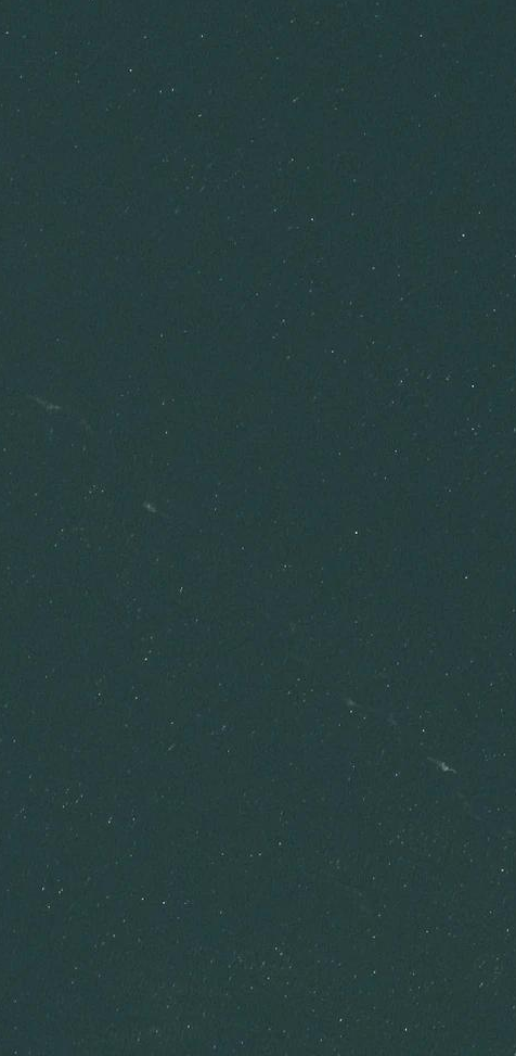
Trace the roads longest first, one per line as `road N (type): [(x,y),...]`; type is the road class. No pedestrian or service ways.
road 1 (motorway): [(67,1055),(364,0)]
road 2 (motorway): [(303,0),(10,1055)]

